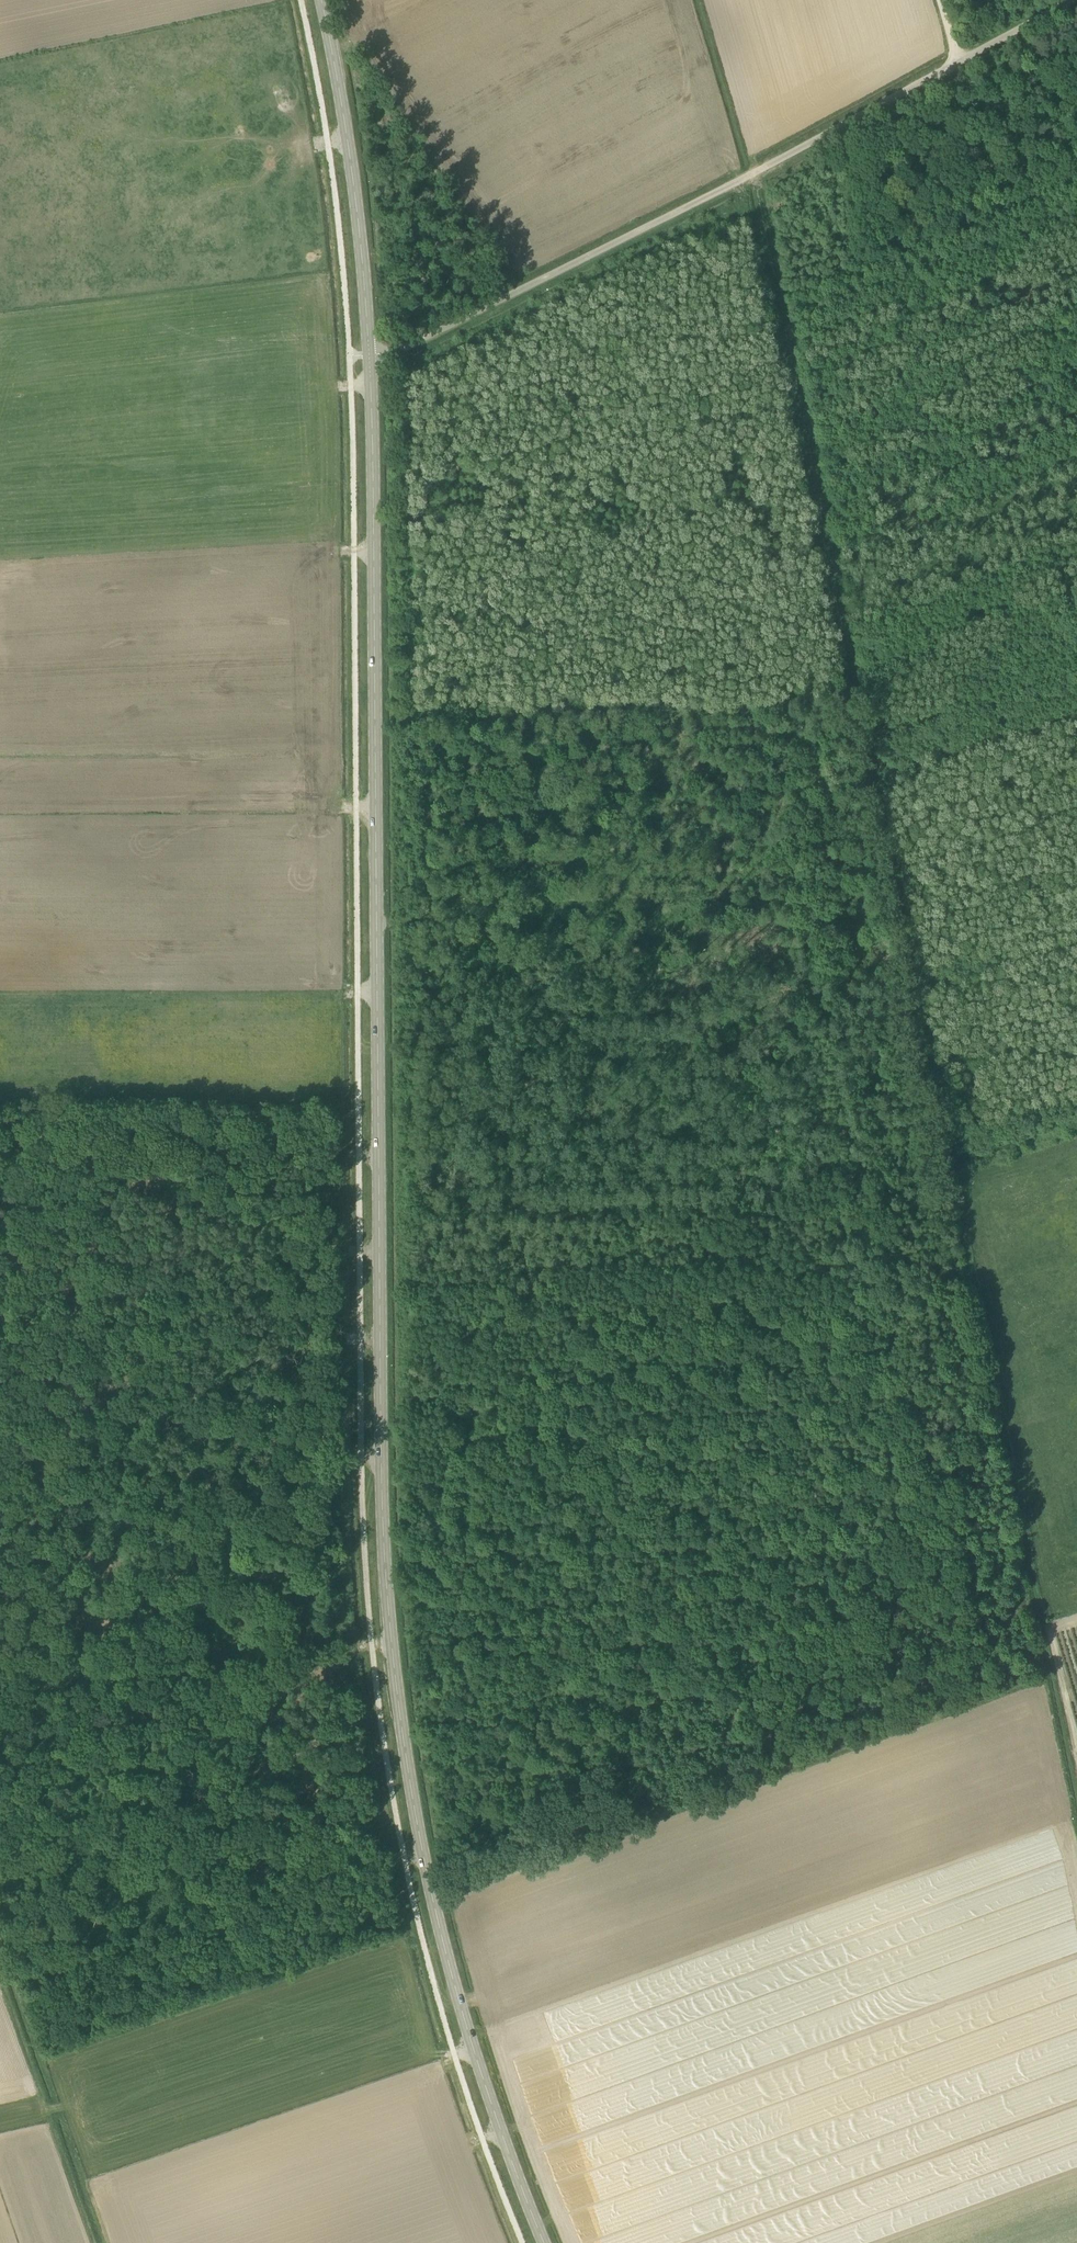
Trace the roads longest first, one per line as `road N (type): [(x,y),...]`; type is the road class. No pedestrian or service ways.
road 1 (secondary): [(541,2242),(451,1980),(412,1796),(392,1619),(382,1492),(370,357)]
road 2 (unclassified): [(370,357),(740,182),(1072,0)]
road 3 (secondary): [(370,357),(351,161),(322,0)]

